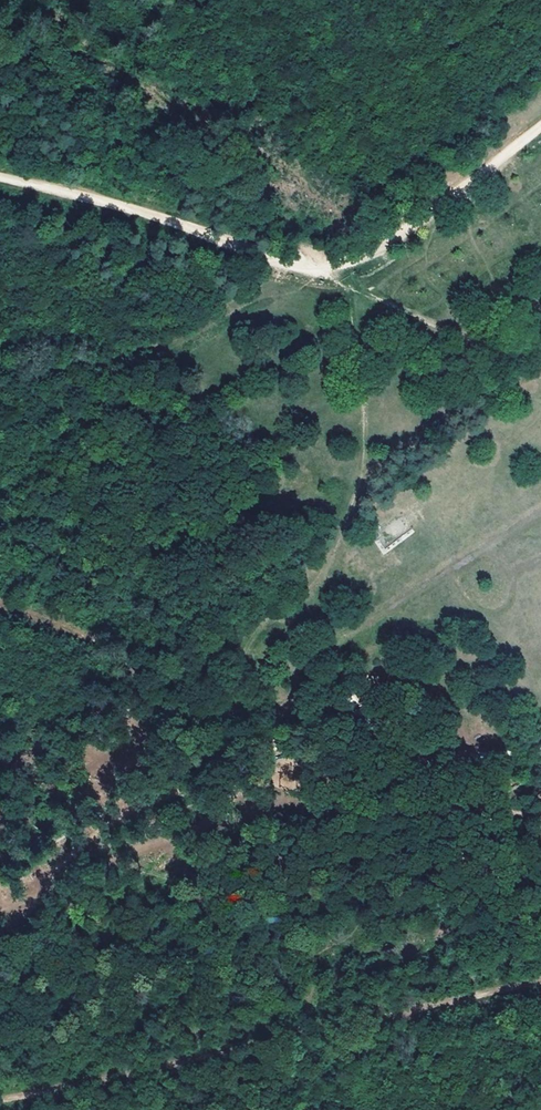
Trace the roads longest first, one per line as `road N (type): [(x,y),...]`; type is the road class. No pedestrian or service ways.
road 1 (track): [(532,759),(237,824),(48,885),(0,891)]
road 2 (track): [(0,1100),(450,999)]
road 3 (track): [(0,182),(299,265)]
road 4 (track): [(540,132),(364,260),(314,268)]
road 5 (track): [(314,268),(540,359)]

